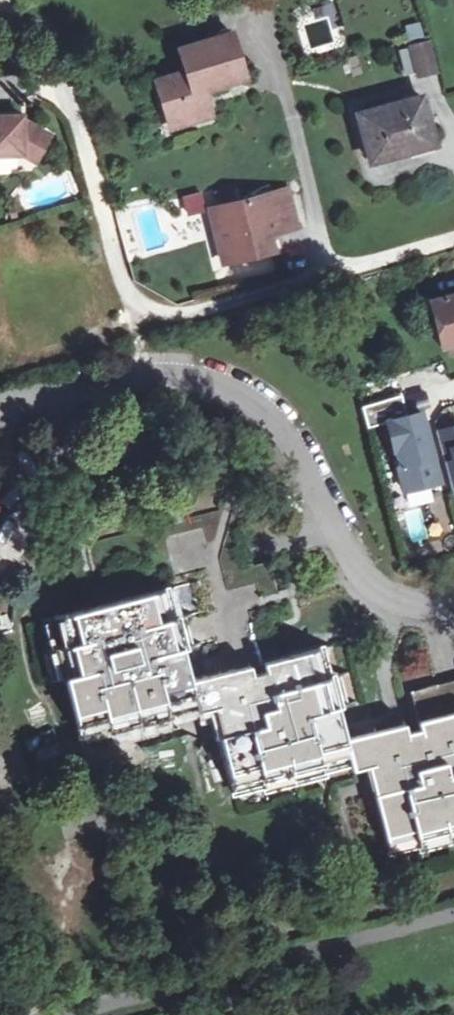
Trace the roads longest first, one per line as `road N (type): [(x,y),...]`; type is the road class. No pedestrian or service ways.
road 1 (residential): [(0,90),(36,79),(67,93),(124,293),(140,307),(168,312),(453,238)]
road 2 (residential): [(0,407),(168,375),(257,400),(307,462),(383,591),(453,603)]

